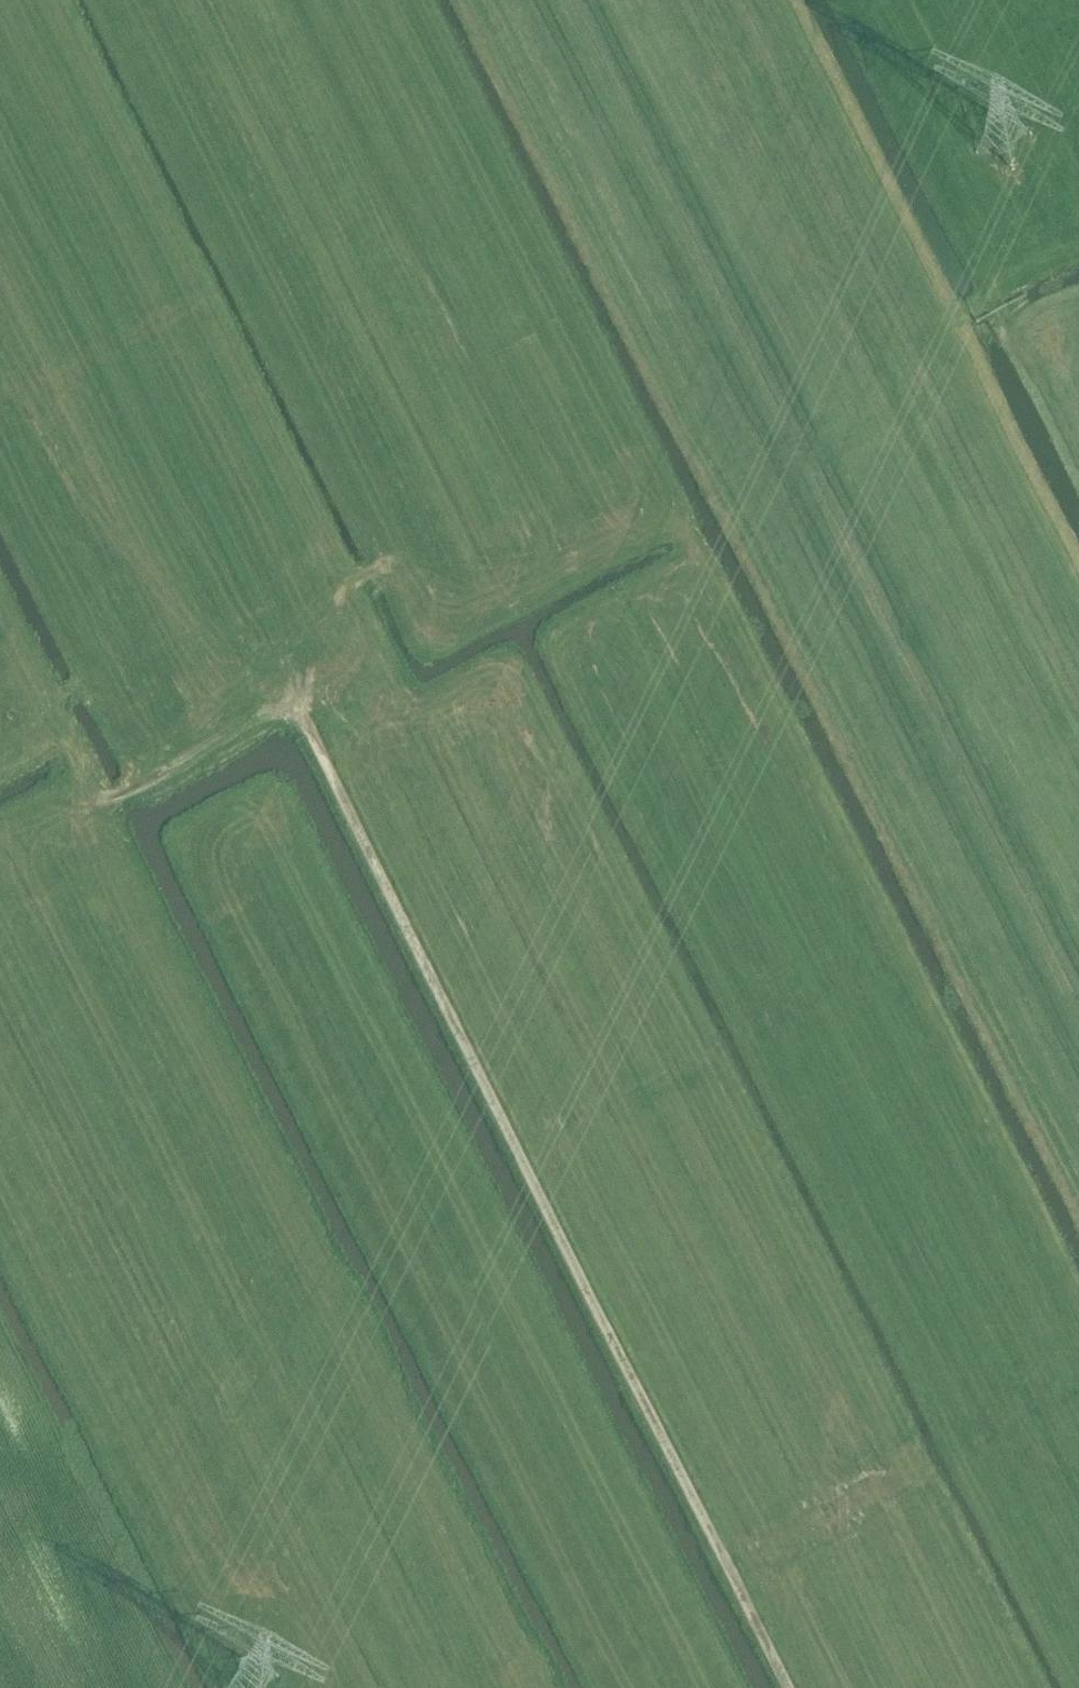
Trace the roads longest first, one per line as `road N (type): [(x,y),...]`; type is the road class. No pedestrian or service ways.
road 1 (track): [(790,1687),(295,703),(243,679),(115,663),(94,647),(0,473)]

